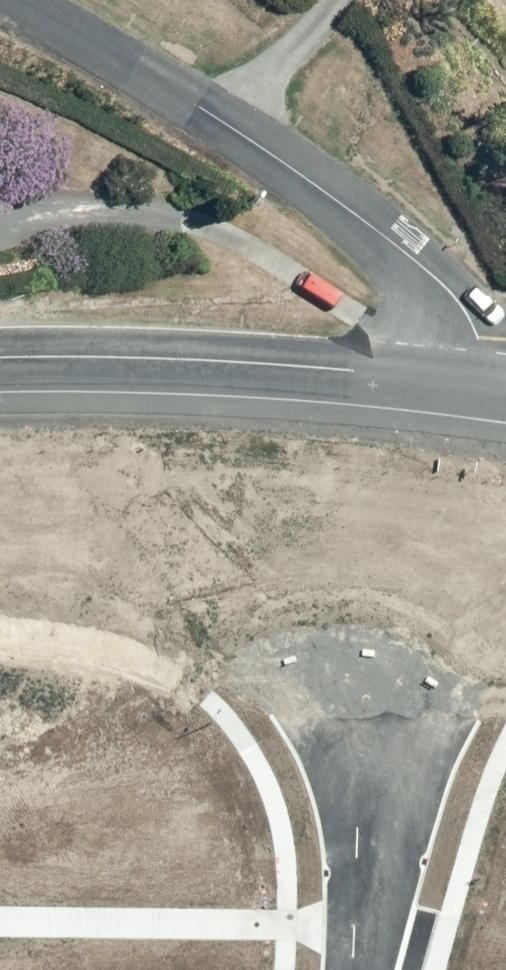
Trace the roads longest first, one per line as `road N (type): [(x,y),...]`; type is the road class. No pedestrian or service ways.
road 1 (tertiary): [(477,384),(300,366),(0,357)]
road 2 (unclassified): [(358,220),(198,105),(4,0)]
road 3 (tertiary): [(198,495),(215,433),(252,381),(303,343),(364,325),(428,327)]
road 4 (tertiary): [(386,708),(324,696),(268,665),(226,617),(202,558),(198,495)]
road 5 (residential): [(386,708),(353,969)]
road 6 (unclassified): [(477,384),(477,340),(458,298),(358,220)]
road 7 (tertiary): [(198,495),(0,482)]
road 8 (unclassified): [(428,327),(417,282),(358,220)]
road 9 (tertiary): [(505,670),(449,699),(386,708)]

